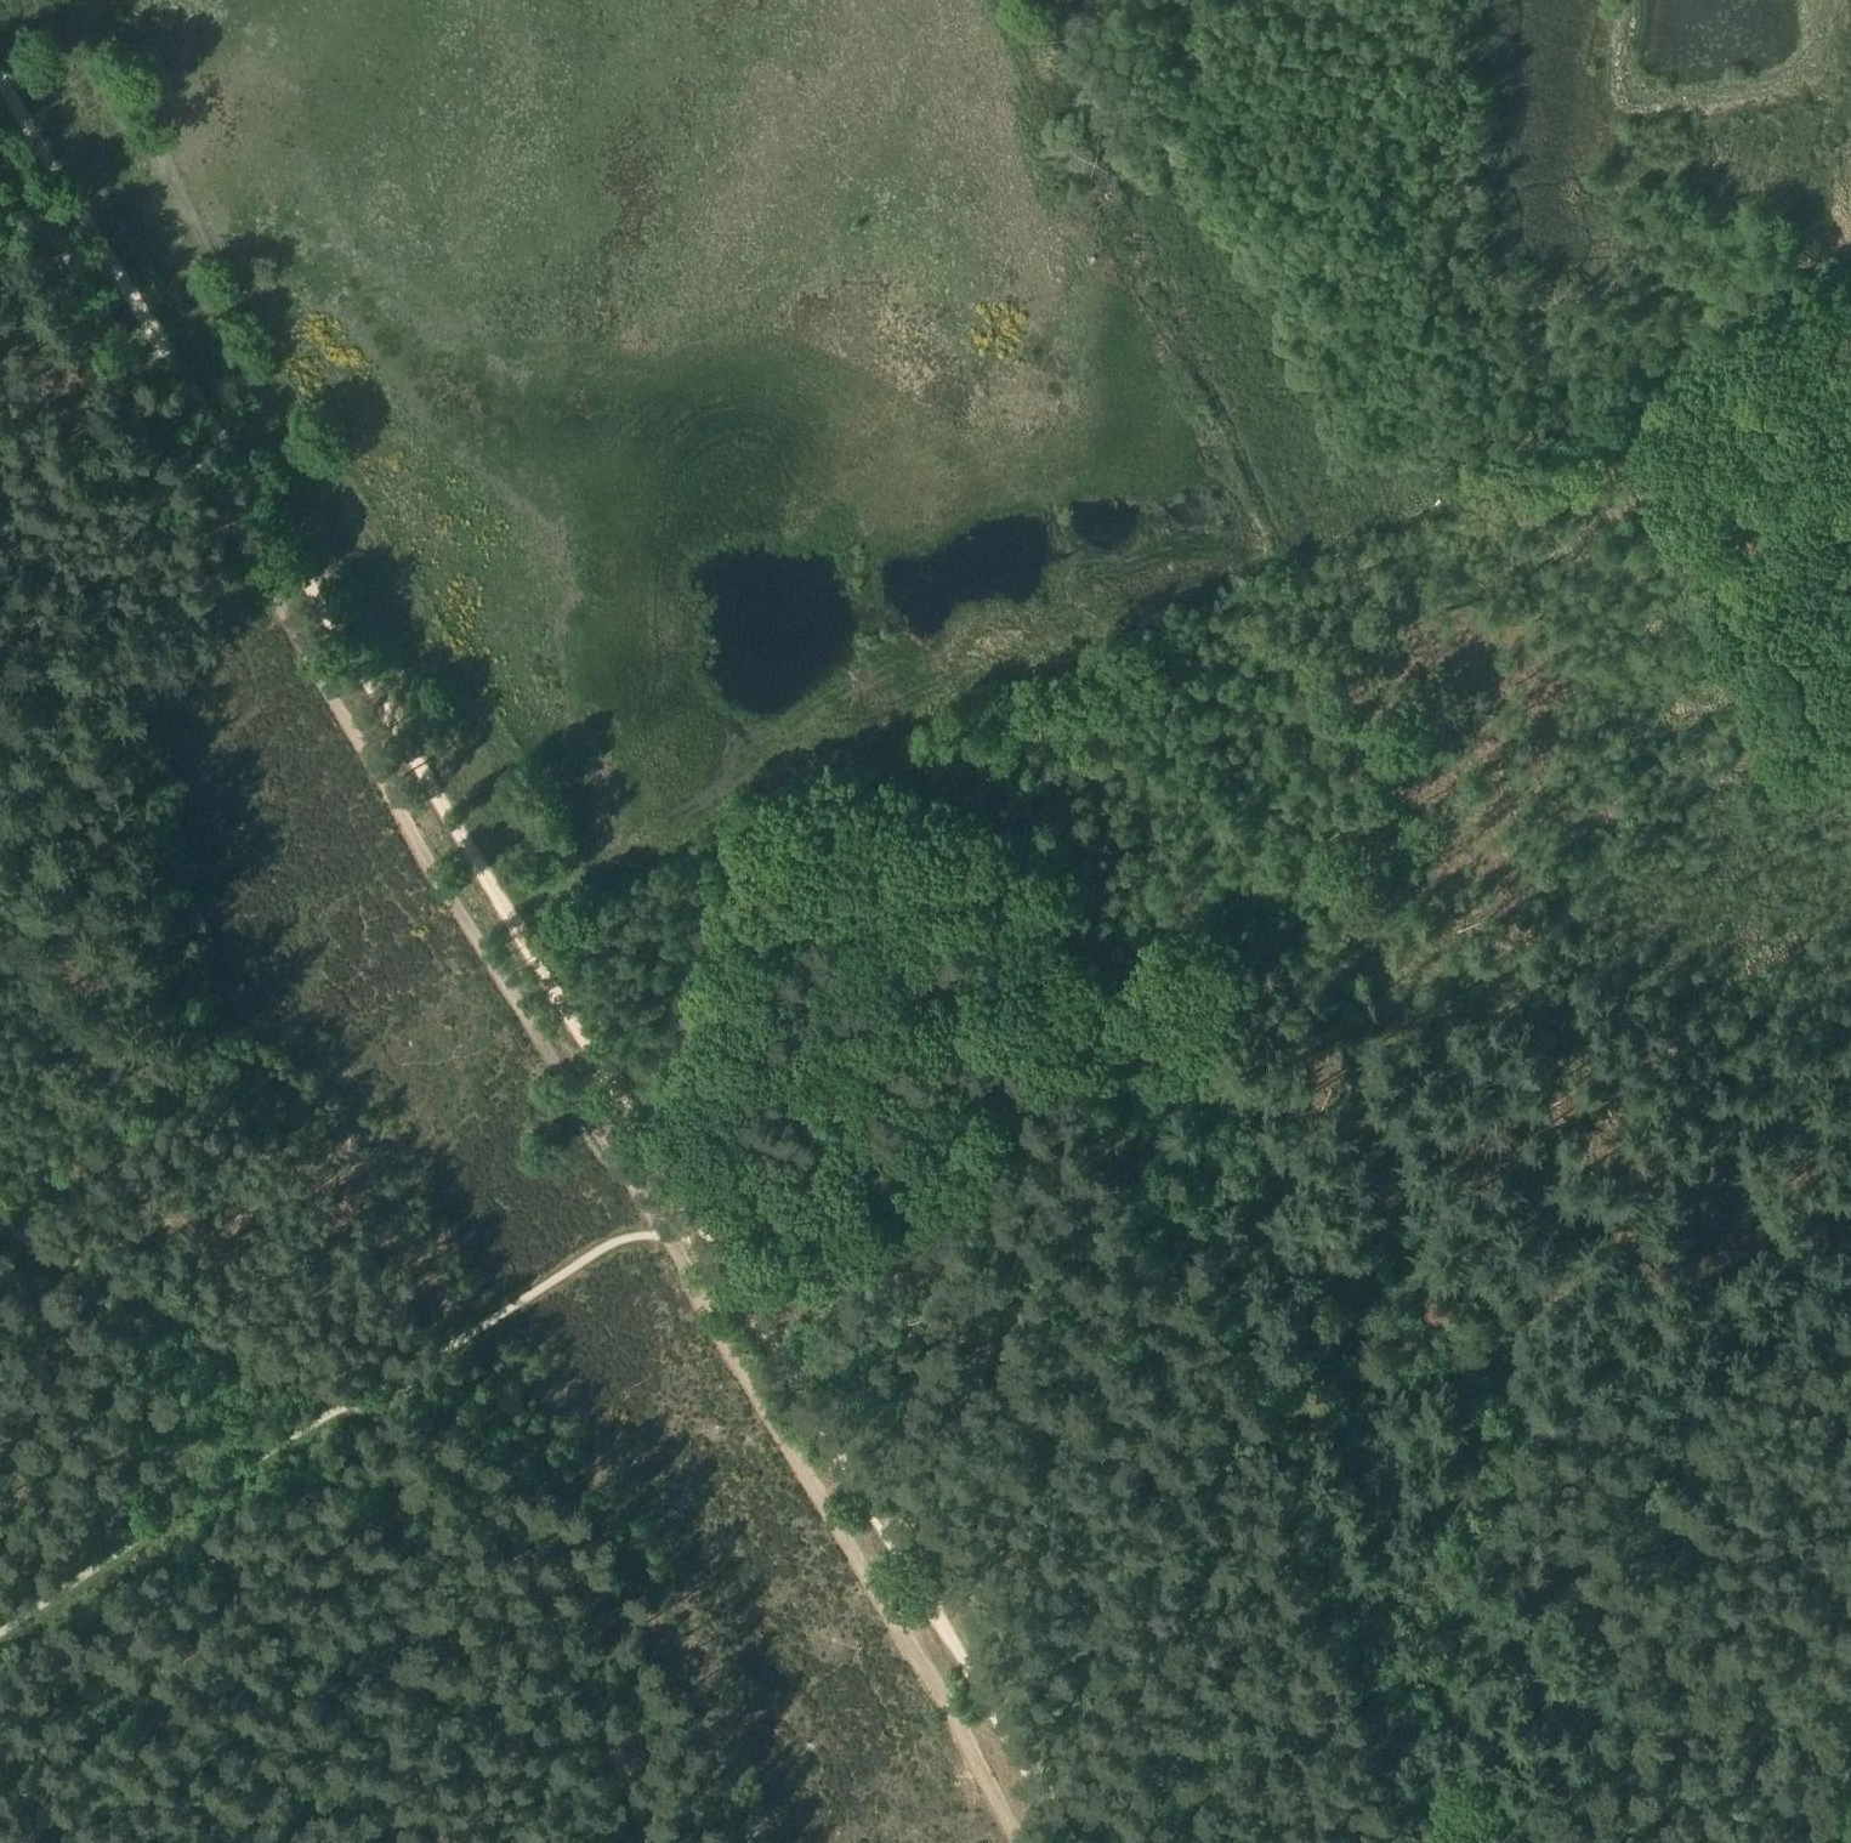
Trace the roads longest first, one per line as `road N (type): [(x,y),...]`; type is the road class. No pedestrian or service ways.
road 1 (track): [(0,76),(683,1202)]
road 2 (track): [(683,1202),(1003,1725),(1064,1842)]
road 3 (track): [(655,1842),(629,1766),(474,1480),(358,1416)]
road 4 (track): [(0,1657),(375,1424)]
road 5 (track): [(0,1231),(111,1279),(358,1416)]

